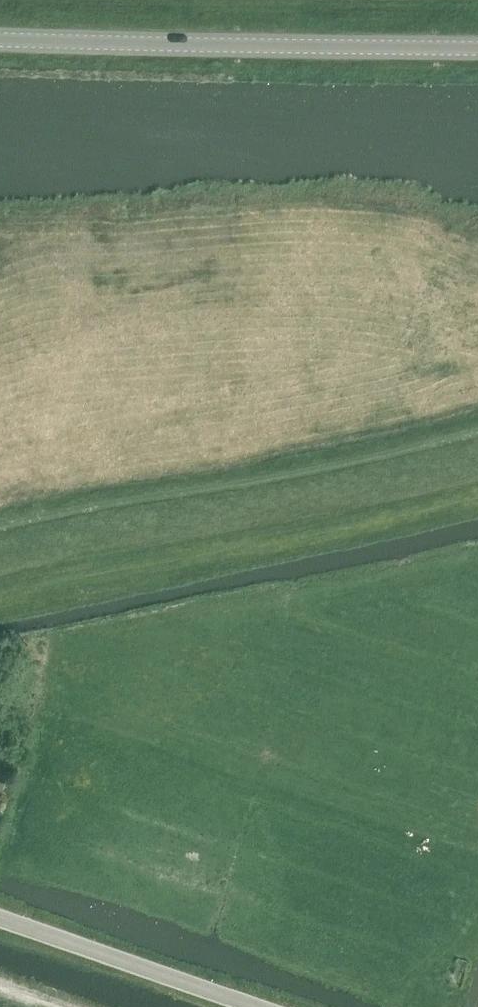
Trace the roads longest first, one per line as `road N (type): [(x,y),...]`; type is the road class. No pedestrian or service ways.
road 1 (secondary): [(477,51),(0,43)]
road 2 (unclassified): [(247,1006),(0,920)]

